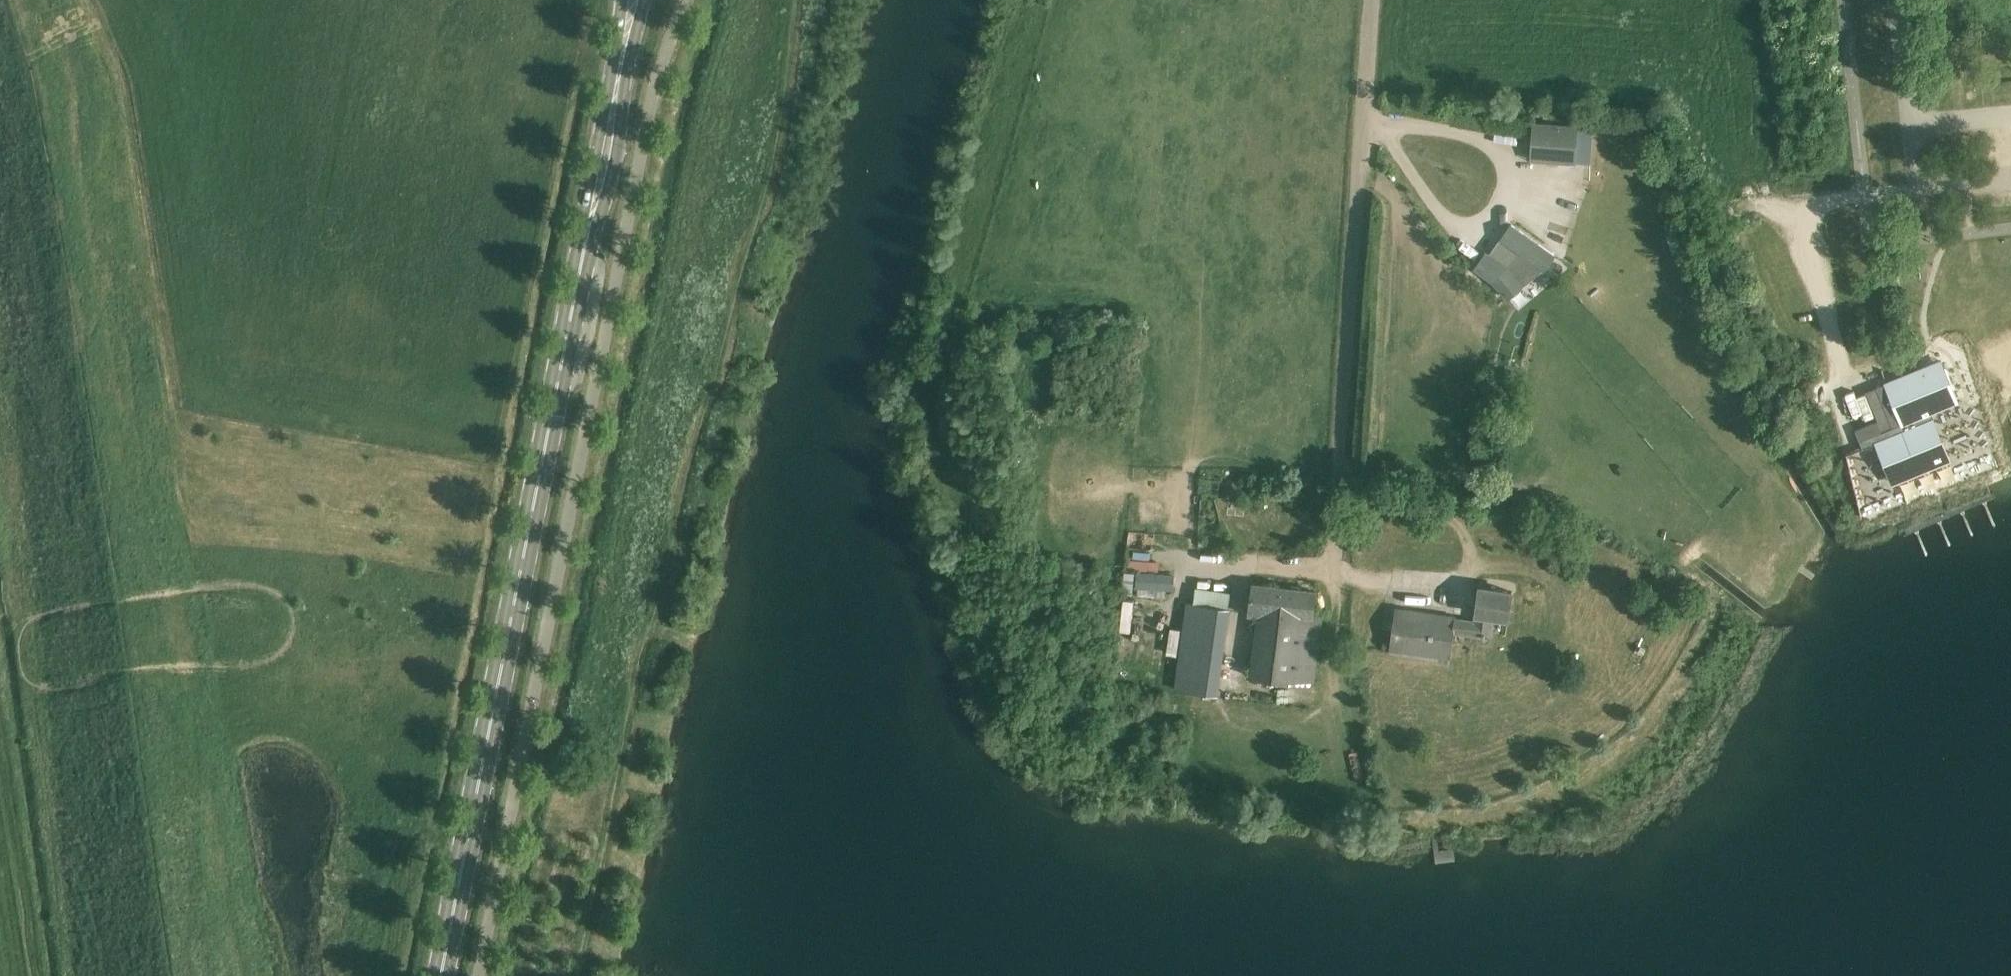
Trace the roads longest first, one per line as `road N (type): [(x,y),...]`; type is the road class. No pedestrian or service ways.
road 1 (tertiary): [(452,975),(578,278)]
road 2 (tertiary): [(578,278),(645,0)]
road 3 (tertiary): [(623,0),(578,278)]

